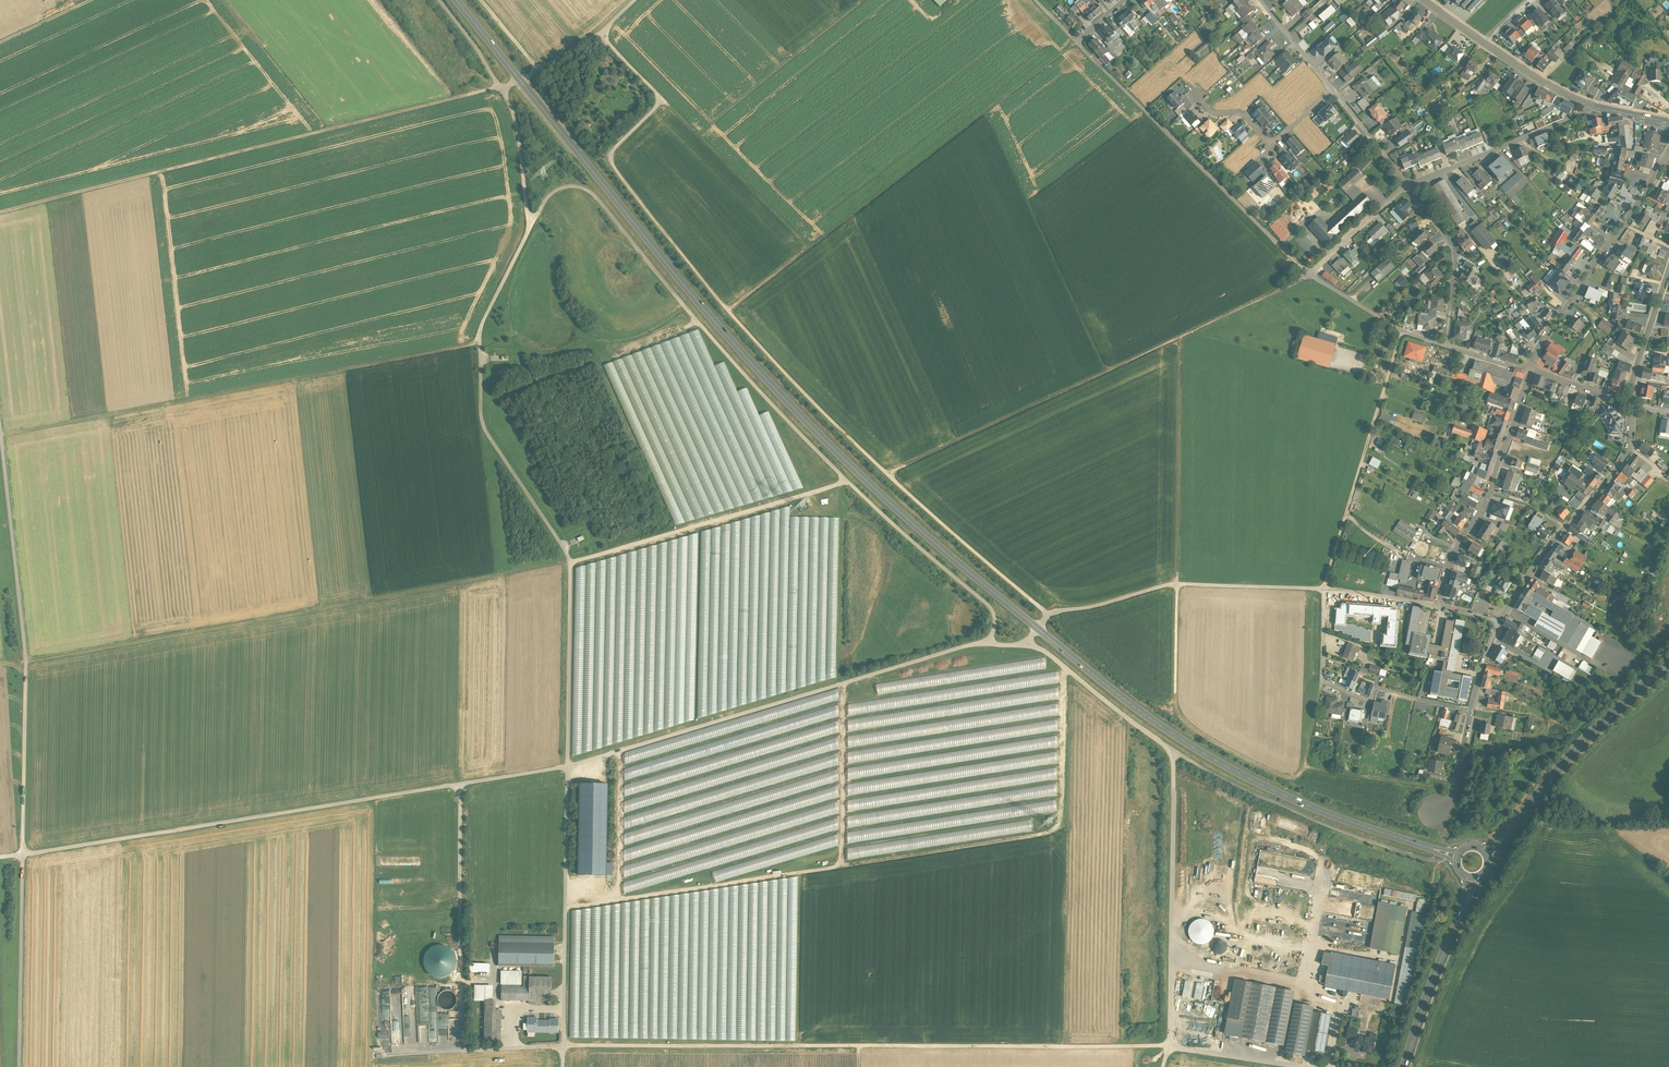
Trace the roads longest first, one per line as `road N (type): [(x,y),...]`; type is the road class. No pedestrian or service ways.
road 1 (secondary): [(1458,858),(1299,802),(1215,761),(1133,706),(954,560),(803,418),(712,319),(456,0)]
road 2 (track): [(983,642),(994,627),(993,611),(848,482),(702,327),(598,199),(571,186),(549,196),(530,225),(479,342),(484,427),(570,562)]
road 3 (track): [(1169,1047),(563,1046),(378,1055)]
road 4 (track): [(1049,616),(890,475),(1311,275)]
road 5 (track): [(565,908),(1049,833),(1061,824),(1063,666)]
road 6 (track): [(568,767),(983,642),(1020,644),(1061,610),(1177,585)]
road 7 (track): [(1401,332),(1326,580),(1322,681),(1306,767),(1455,790)]
road 8 (track): [(570,562),(0,663)]
road 9 (track): [(503,88),(0,213)]
road 10 (track): [(1,436),(479,342)]
road 11 (track): [(460,784),(23,854)]
road 12 (track): [(729,311),(1078,42)]
road 13 (track): [(23,854),(25,661),(0,428)]
road 14 (track): [(1036,0),(1265,231)]
road 15 (track): [(1173,763),(1163,1066)]
road 16 (track): [(598,34),(811,247)]
road 17 (track): [(563,1066),(568,767)]
road 18 (track): [(570,562),(848,482)]
road 19 (track): [(987,112),(1108,372)]
road 20 (track): [(729,311),(615,167),(615,149),(663,100)]
road 21 (track): [(460,784),(462,1051)]
road 22 (residential): [(1630,405),(1628,458),(1544,550),(1500,623)]
road 23 (secondary): [(1483,851),(1668,670)]
road 24 (residential): [(1437,608),(1456,547),(1490,489),(1529,369)]
road 25 (residential): [(1529,369),(1668,159)]
road 26 (track): [(1184,340),(1177,585)]
road 27 (track): [(890,475),(729,311)]
road 28 (track): [(698,134),(864,0)]
road 29 (track): [(20,1066),(23,854)]
road 30 (track): [(568,767),(570,562)]
road 31 (residential): [(1594,108),(1408,185)]
road 32 (secondary): [(1405,1066),(1469,877)]
road 33 (track): [(1173,763),(1171,751),(1046,652),(1020,644)]
road 34 (residential): [(1450,348),(1460,259),(1408,185)]
road 35 (residential): [(1471,712),(1380,688),(1366,700),(1322,681)]
road 36 (track): [(636,0),(598,34),(503,88)]
road 37 (residential): [(1450,348),(1401,332),(1311,275)]
road 38 (track): [(1177,585),(1334,590)]
road 39 (track): [(1306,767),(1286,777),(1179,712)]
road 40 (track): [(503,88),(530,225)]
road 41 (residential): [(1668,271),(1630,405)]
road 42 (residential): [(1408,185),(1311,275)]
road 43 (tertiary): [(1594,108),(1483,43)]
road 44 (track): [(1177,585),(1179,712)]

